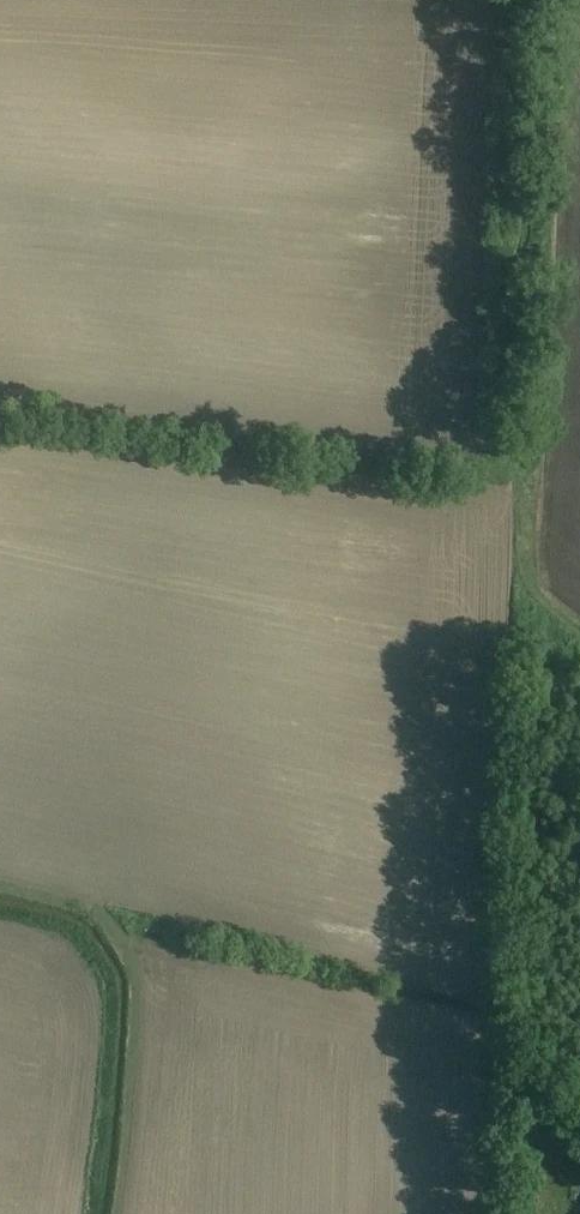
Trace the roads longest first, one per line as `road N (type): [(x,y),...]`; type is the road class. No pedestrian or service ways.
road 1 (track): [(579,644),(528,602),(527,479),(512,441),(535,0)]

